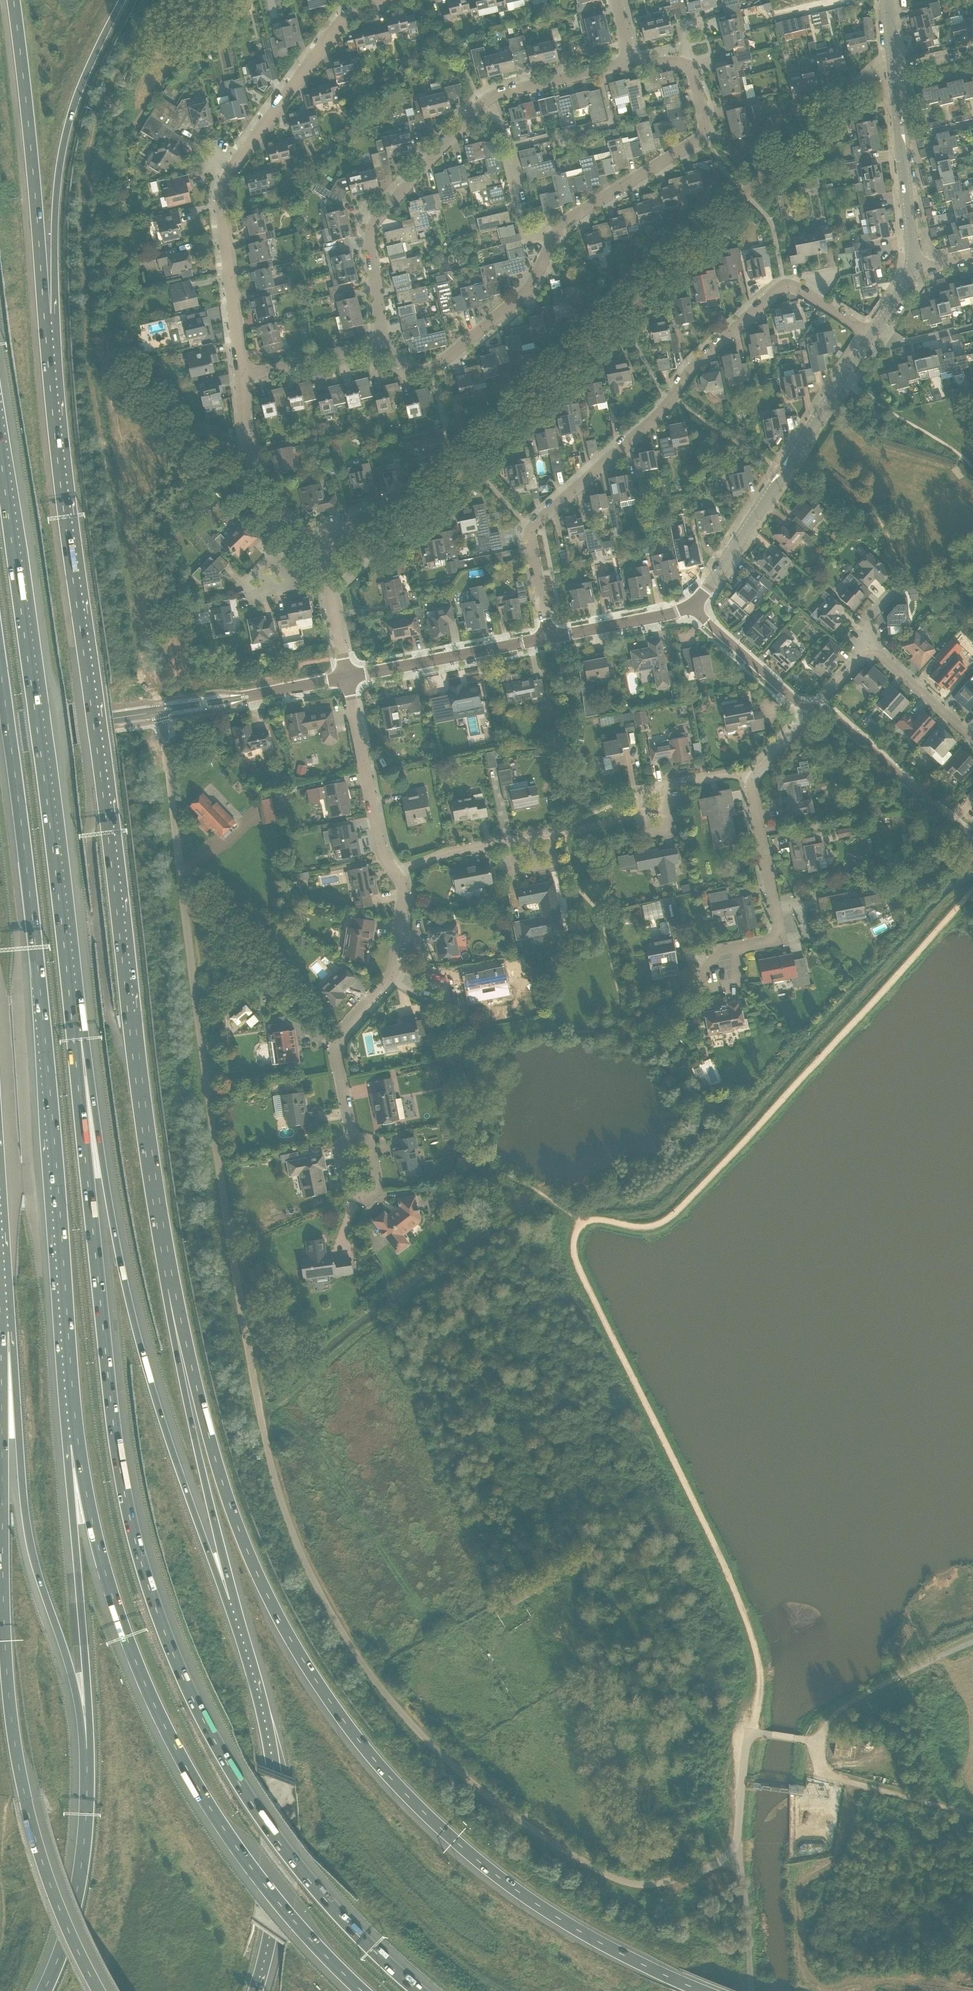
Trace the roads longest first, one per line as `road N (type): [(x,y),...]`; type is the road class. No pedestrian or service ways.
road 1 (unclassified): [(751,1732),(731,1850),(681,1878),(626,1881),(512,1816),(455,1769),(378,1686),(329,1614),(272,1479),(259,1416),(161,711)]
road 2 (motorway): [(417,1990),(345,1923),(261,1819),(199,1716),(153,1604),(125,1500),(110,1399),(72,1030)]
road 3 (track): [(972,892),(666,1220),(642,1227),(595,1219),(583,1223),(574,1242),(581,1272),(726,1571),(760,1675)]
road 4 (trunk): [(172,1286),(61,498),(44,317)]
road 5 (trunk): [(703,1990),(581,1935),(505,1884),(417,1809),(344,1725),(280,1622),(234,1520),(172,1286)]
road 6 (motorway): [(0,665),(47,1050),(78,1444)]
road 7 (trunk): [(4,1331),(5,1653),(15,1745),(46,1869),(101,1990)]
road 8 (motorway): [(78,1444),(102,1562),(171,1741),(259,1879),(361,1990)]
road 9 (motorway): [(230,1599),(141,1348),(72,1030)]
road 10 (motorway): [(72,1030),(0,455)]
road 11 (residential): [(549,640),(531,531),(672,400),(695,368),(784,285),(871,335)]
road 12 (residential): [(383,346),(418,373),(431,371),(525,295),(563,225),(704,136),(693,72),(676,62),(628,62)]
road 13 (residential): [(383,346),(370,243),(382,212),(489,98),(628,62)]
road 14 (residential): [(242,377),(224,185),(345,17),(377,0)]
road 15 (motorway): [(4,1331),(29,1539),(86,1749)]
road 16 (motorway): [(255,1990),(269,1939),(280,1817),(260,1695),(230,1599)]
road 17 (trunk): [(44,317),(62,153),(75,103),(123,0)]
road 18 (residential): [(690,605),(871,335)]
road 19 (trunk): [(44,317),(13,0)]
road 20 (motorway): [(230,1599),(172,1286)]
road 21 (motorway): [(78,1444),(74,1525),(86,1749)]
road 22 (motorway): [(86,1749),(80,1873),(44,1990)]
road 23 (unclassified): [(972,1817),(825,1773),(810,1741),(761,1733)]
road 24 (residential): [(347,678),(549,640)]
road 25 (residential): [(395,875),(381,855),(347,678)]
road 26 (residential): [(737,948),(776,940),(780,928),(753,779)]
road 27 (residential): [(970,836),(820,708)]
road 28 (track): [(810,1741),(857,1698),(972,1641)]
road 29 (residential): [(301,526),(242,584),(246,600),(297,577),(323,554)]
road 30 (residential): [(351,1135),(335,1044),(389,982)]
road 31 (residential): [(301,526),(257,485),(242,377)]
road 32 (residential): [(161,711),(0,734)]
road 33 (residential): [(809,707),(690,605)]
road 34 (residential): [(389,982),(443,1012),(442,973),(395,971)]
road 35 (residential): [(549,640),(690,605)]
road 36 (residential): [(351,1135),(372,1147),(376,1191),(362,1200),(348,1193),(340,1150)]
road 37 (residential): [(242,377),(383,346)]
road 38 (track): [(741,1854),(752,1990)]
road 39 (residential): [(869,655),(881,656),(972,739)]
road 40 (residential): [(912,272),(899,140)]
road 41 (residential): [(347,678),(323,554)]
road 42 (residential): [(632,793),(642,839),(670,832),(659,787)]

